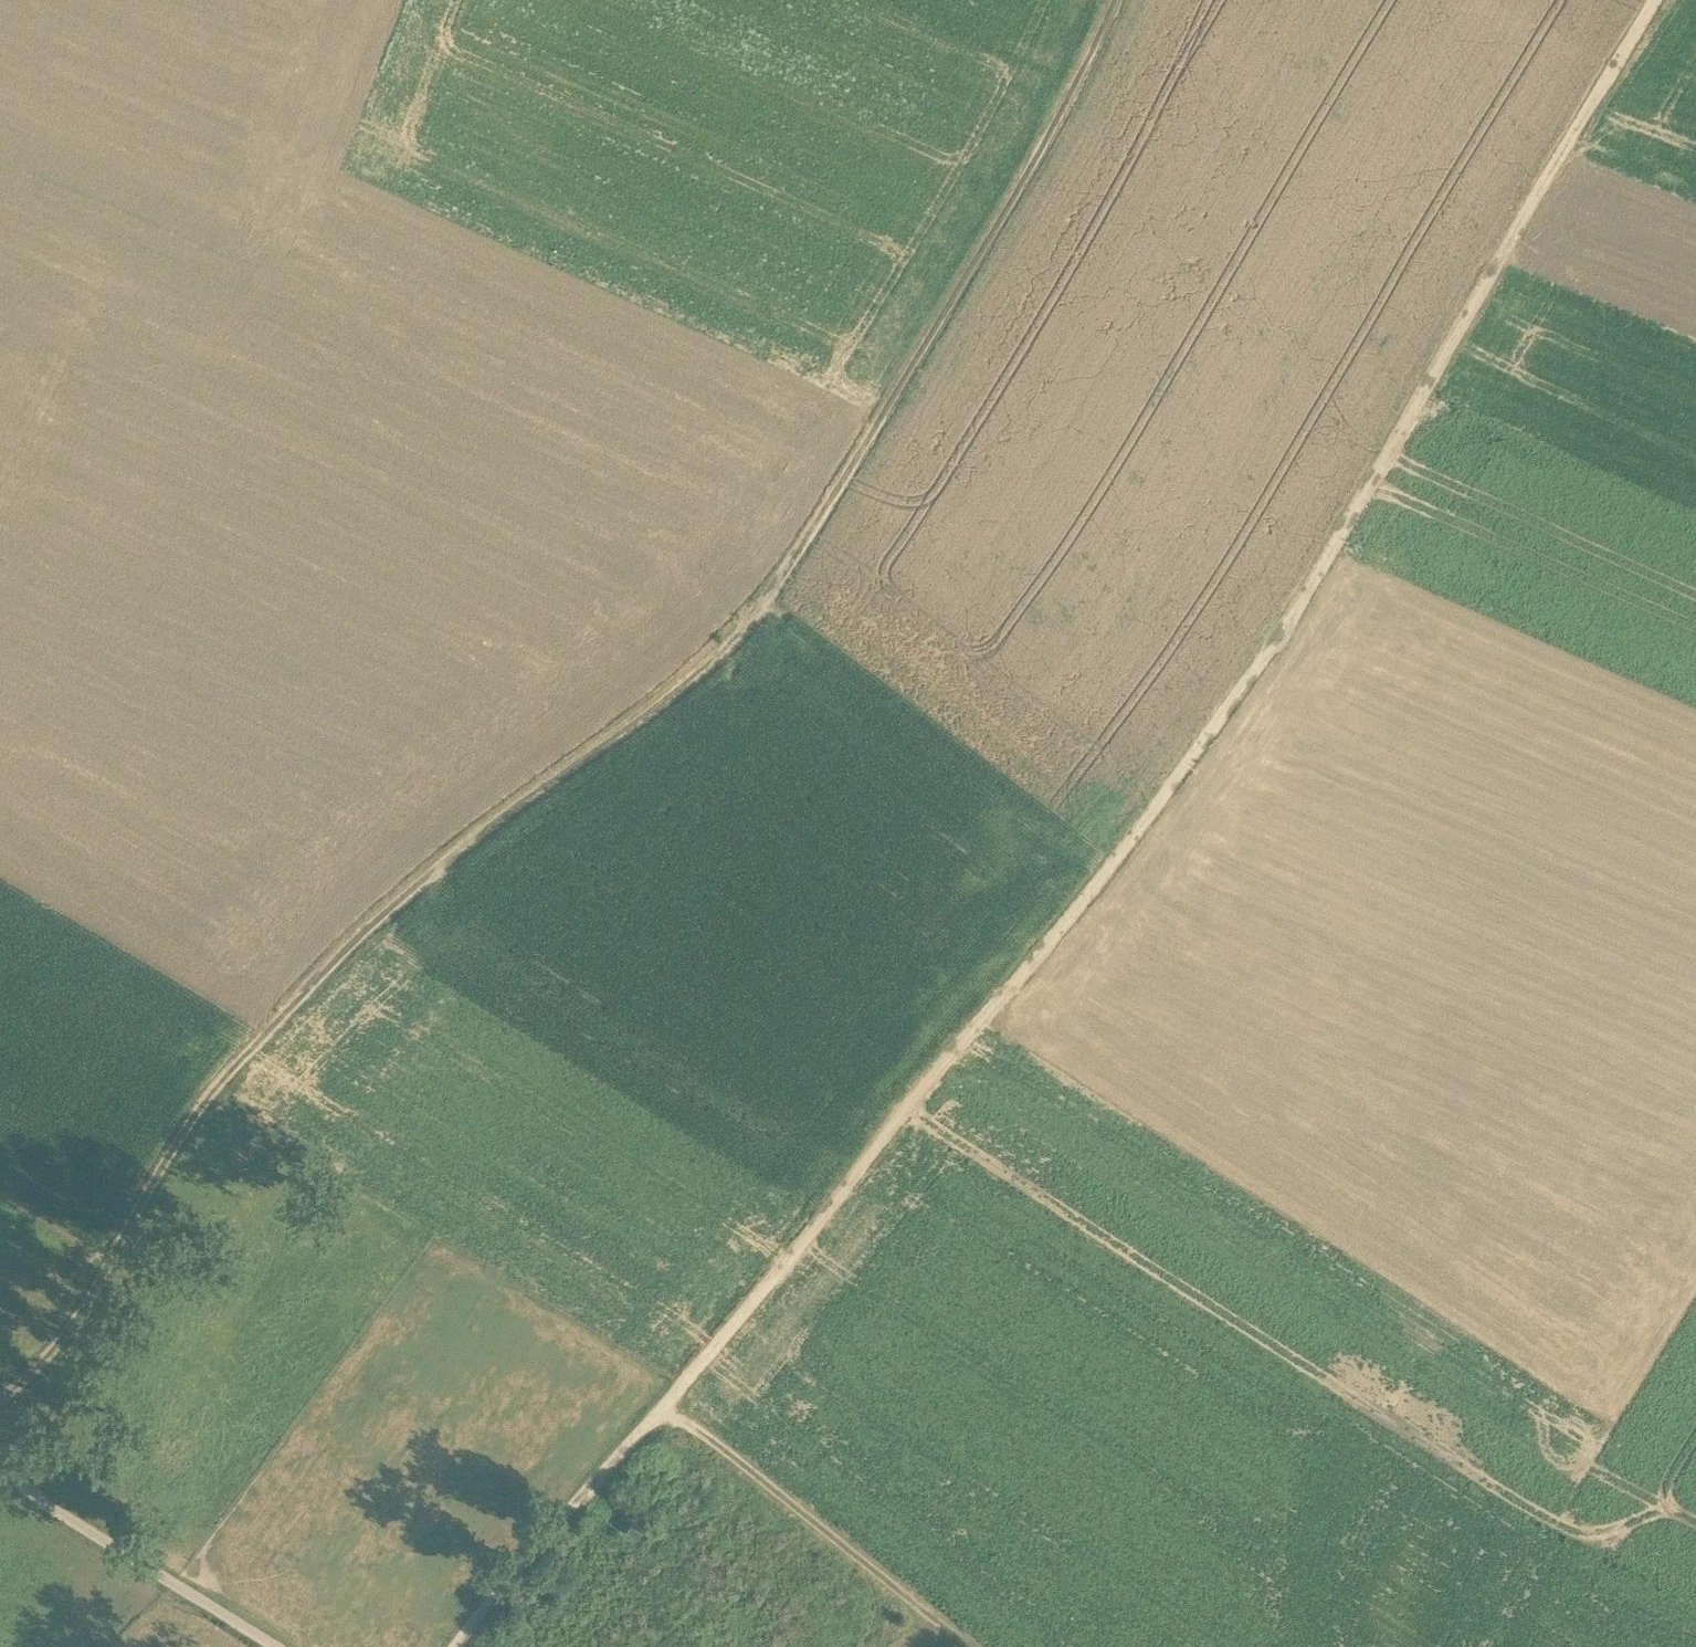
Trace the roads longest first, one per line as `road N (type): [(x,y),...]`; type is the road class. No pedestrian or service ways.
road 1 (track): [(1649,0),(1275,633),(1179,768),(664,1403),(509,1573)]
road 2 (track): [(0,1396),(58,1344),(219,1077),(418,879),(652,700),(787,563),(987,234),(1109,0)]
road 3 (track): [(664,1403),(974,1646)]
road 4 (unclassified): [(280,1646),(30,1489),(0,1447)]

